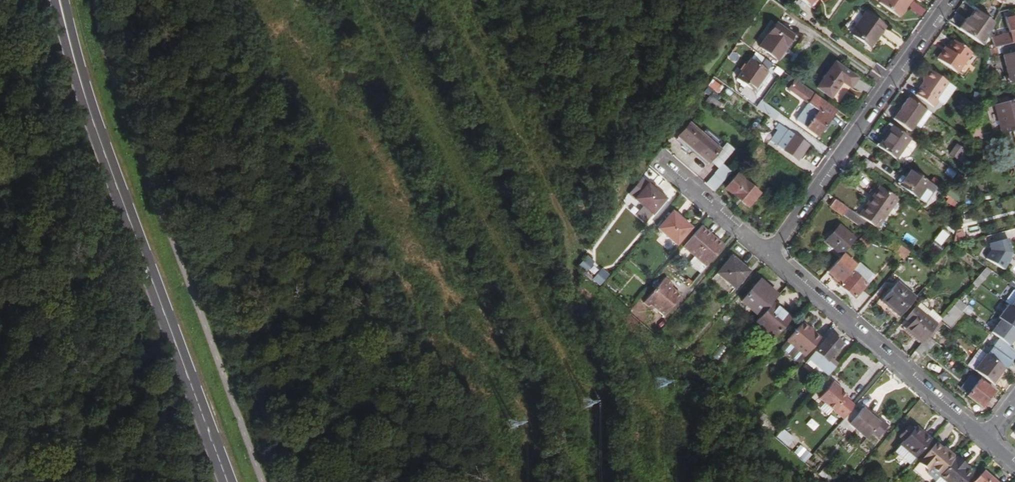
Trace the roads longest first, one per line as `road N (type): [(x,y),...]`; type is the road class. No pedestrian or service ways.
road 1 (primary): [(226,481),(83,95),(59,0)]
road 2 (residential): [(768,258),(950,0)]
road 3 (residential): [(768,258),(985,437)]
road 4 (residential): [(659,162),(768,258)]

